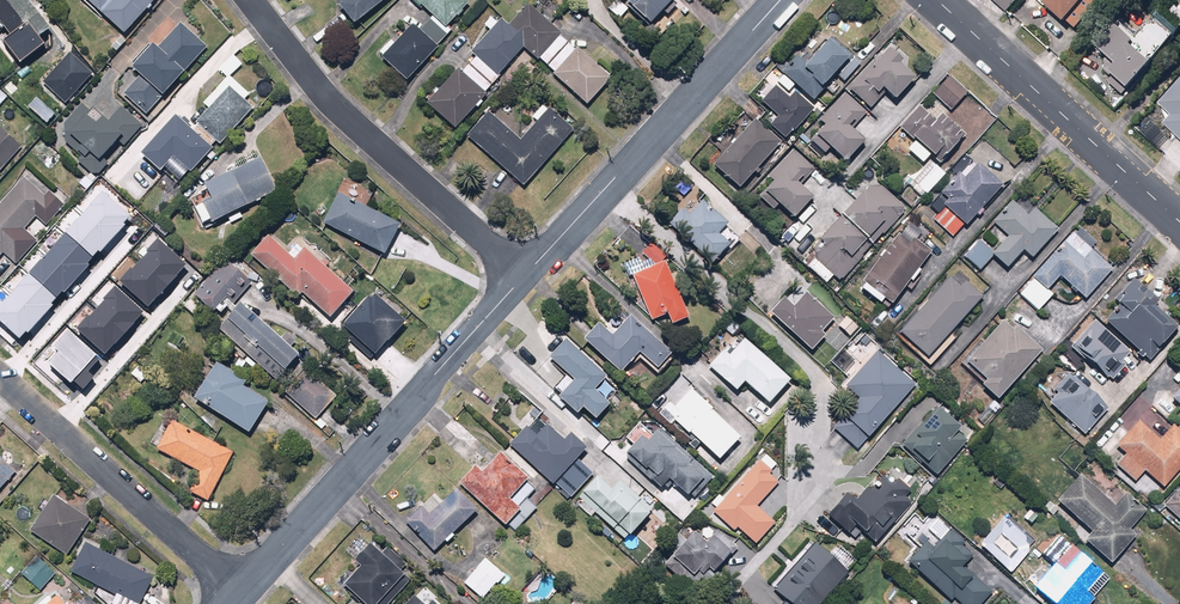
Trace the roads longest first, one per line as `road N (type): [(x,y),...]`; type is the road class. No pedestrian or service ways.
road 1 (residential): [(520,273),(240,596)]
road 2 (residential): [(520,273),(322,91),(252,0)]
road 3 (residential): [(778,0),(520,273)]
road 4 (secondary): [(934,0),(1179,224)]
road 5 (residential): [(240,596),(0,378)]

